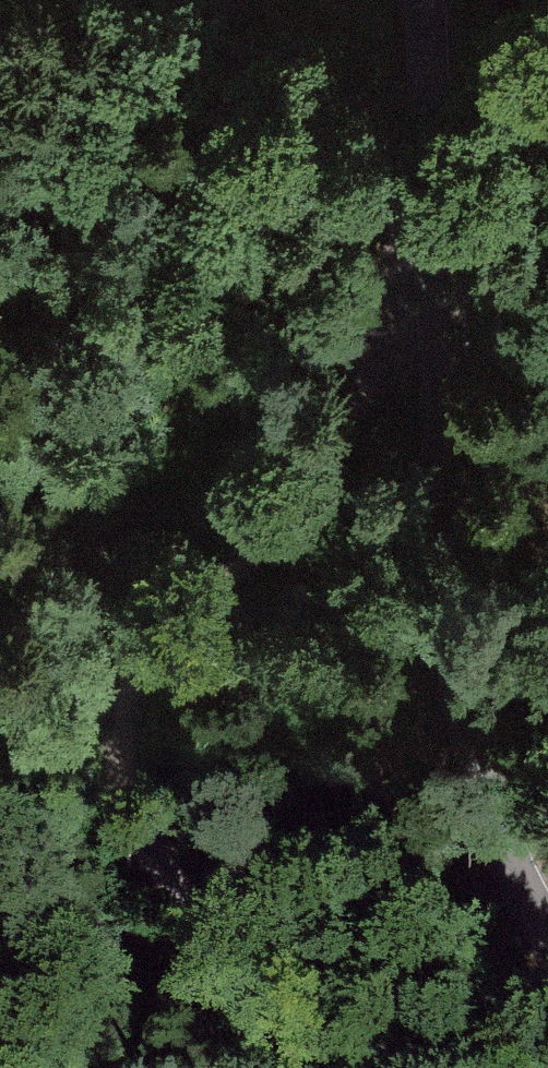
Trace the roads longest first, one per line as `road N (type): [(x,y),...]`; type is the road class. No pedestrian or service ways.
road 1 (unclassified): [(547,929),(469,684),(432,418),(438,109),(427,0)]
road 2 (track): [(432,418),(149,646),(132,718),(158,818),(219,906),(302,1067)]

